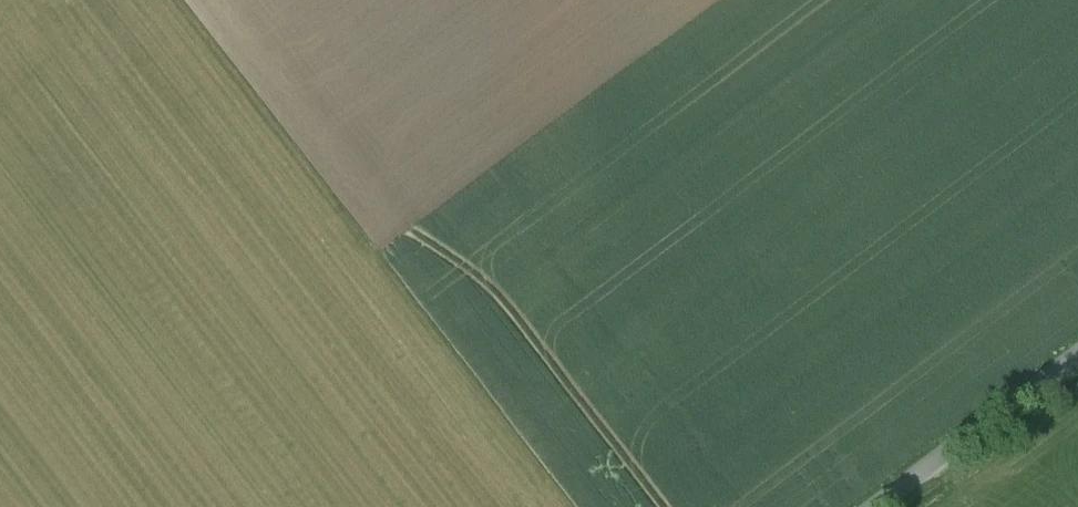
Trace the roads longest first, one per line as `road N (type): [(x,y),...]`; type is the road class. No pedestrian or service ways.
road 1 (residential): [(879,506),(1077,357)]

